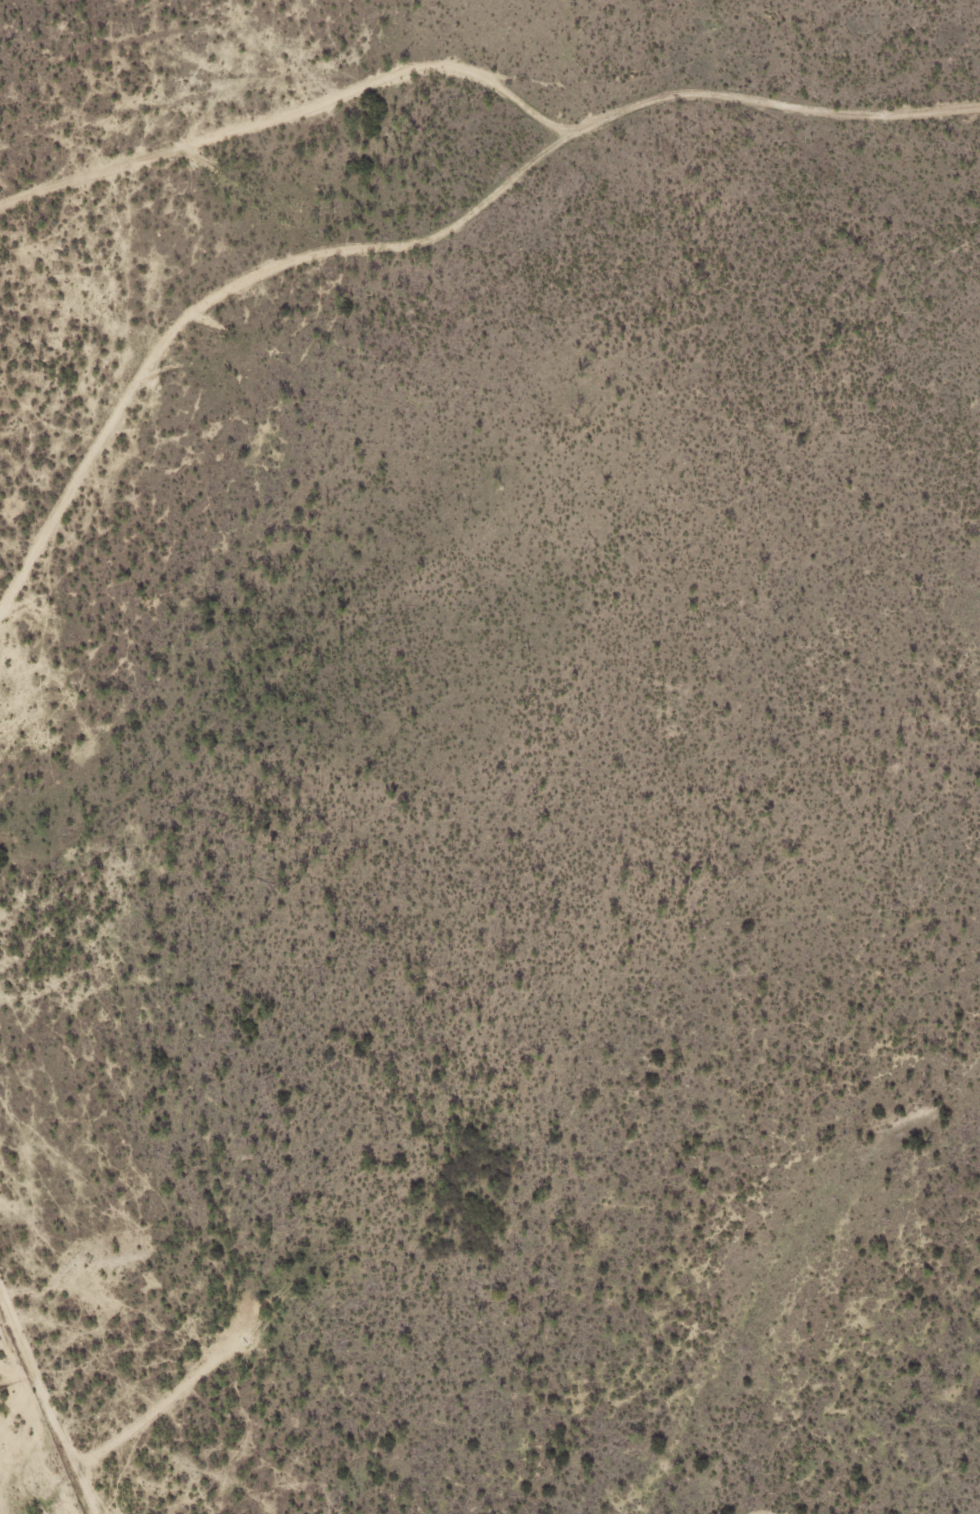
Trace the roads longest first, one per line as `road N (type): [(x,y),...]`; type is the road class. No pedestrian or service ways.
road 1 (residential): [(0,208),(350,77),(455,77),(560,162),(650,127),(979,117)]
road 2 (residential): [(560,162),(540,212),(200,358),(100,438),(0,635)]
road 3 (residential): [(0,1377),(47,1513)]

